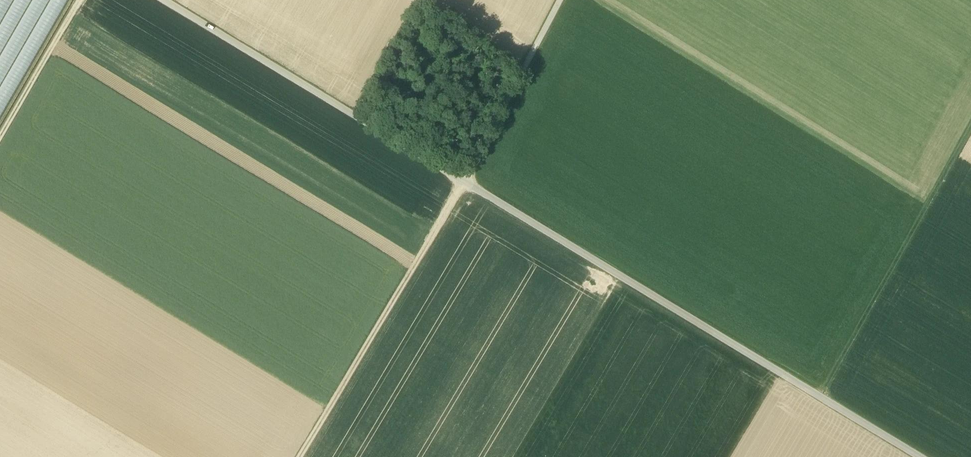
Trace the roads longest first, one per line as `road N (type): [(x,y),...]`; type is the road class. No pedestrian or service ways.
road 1 (track): [(162,0),(917,456)]
road 2 (track): [(300,456),(465,182),(561,0)]
road 3 (track): [(825,401),(970,135)]
road 4 (track): [(80,0),(0,138)]

